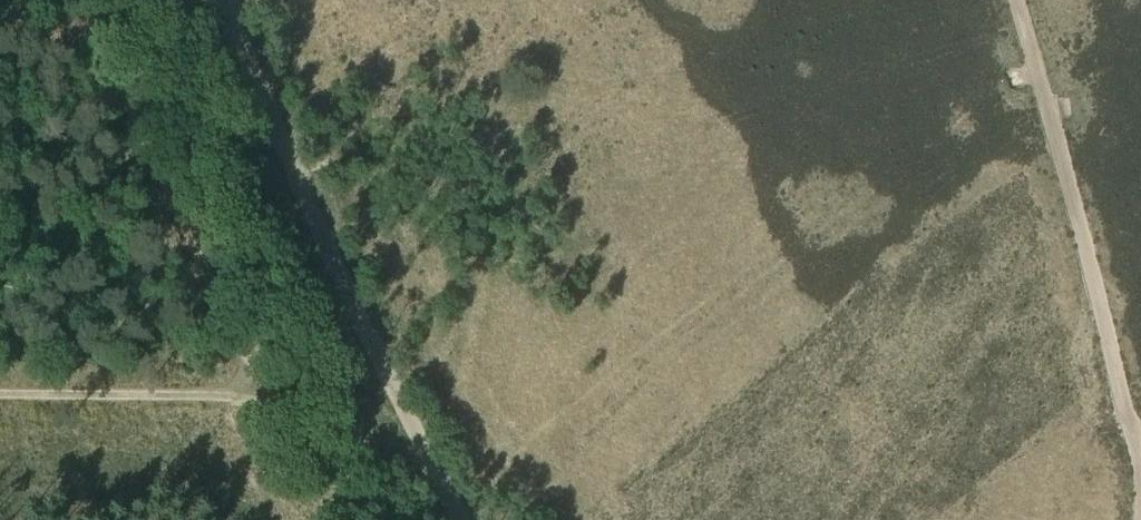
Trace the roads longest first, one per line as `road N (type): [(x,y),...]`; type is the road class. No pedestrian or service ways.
road 1 (track): [(77,0),(254,387),(325,460),(354,519)]
road 2 (track): [(216,0),(453,519)]
road 3 (track): [(1013,0),(1128,425),(1140,447)]
road 4 (track): [(0,394),(254,387)]

